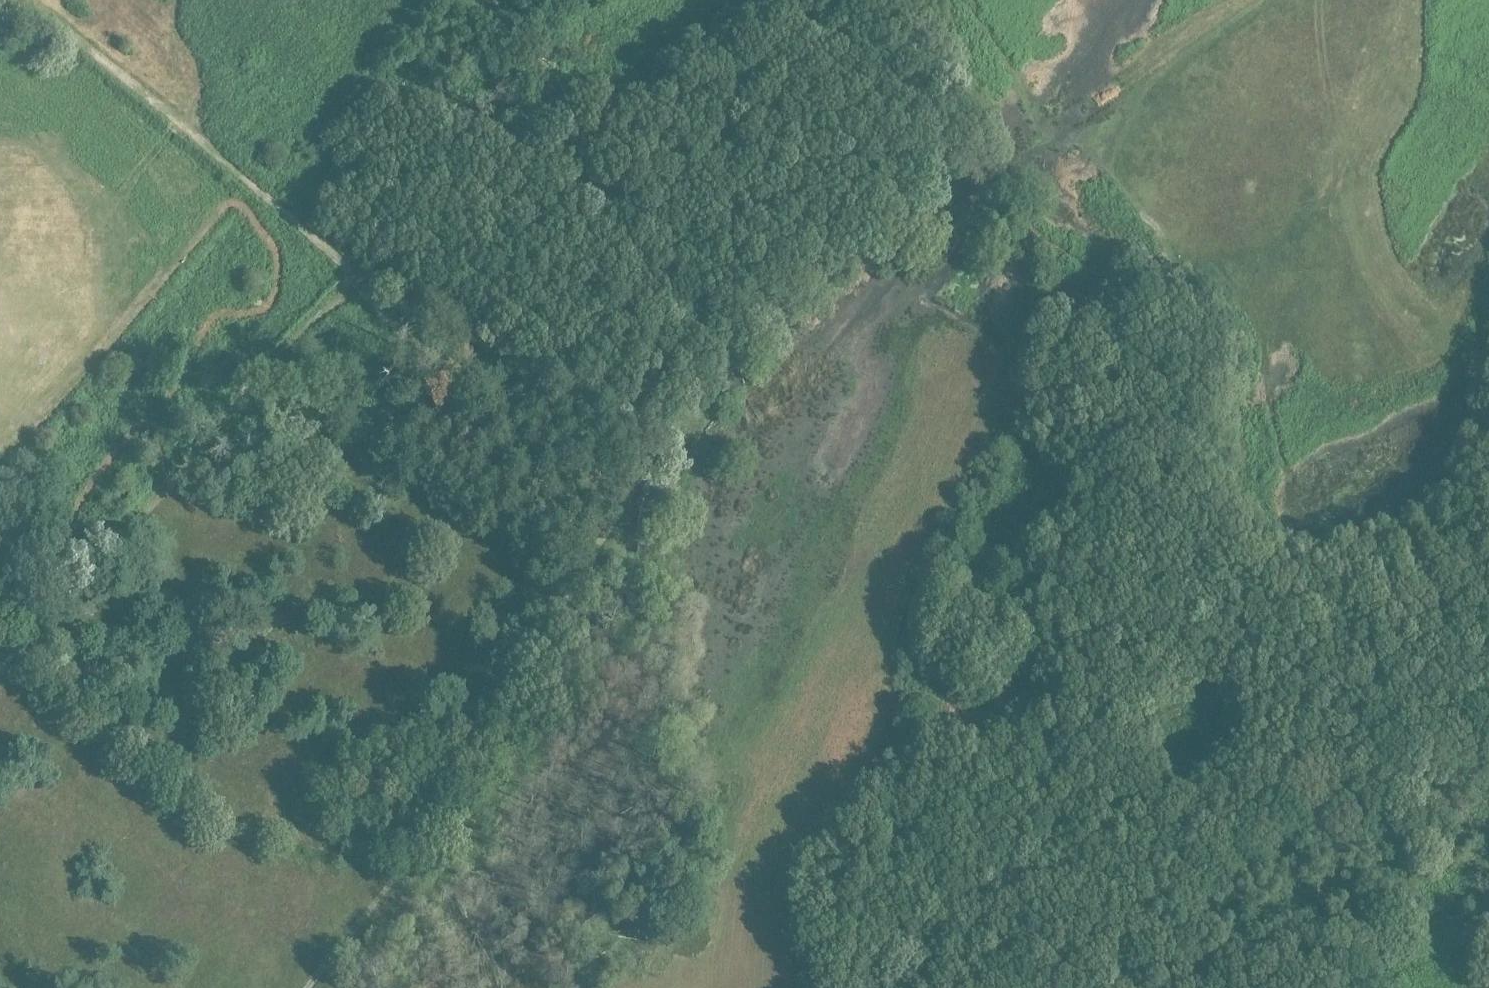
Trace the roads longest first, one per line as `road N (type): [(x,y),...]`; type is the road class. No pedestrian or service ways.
road 1 (track): [(651,477),(600,425),(500,366),(421,343),(378,316),(345,267),(183,127)]
road 2 (track): [(1488,612),(1347,615),(1231,592),(1156,544),(1109,429)]
road 3 (track): [(1074,138),(1102,128),(1174,61),(1263,0)]
road 4 (track): [(183,127),(30,0)]

